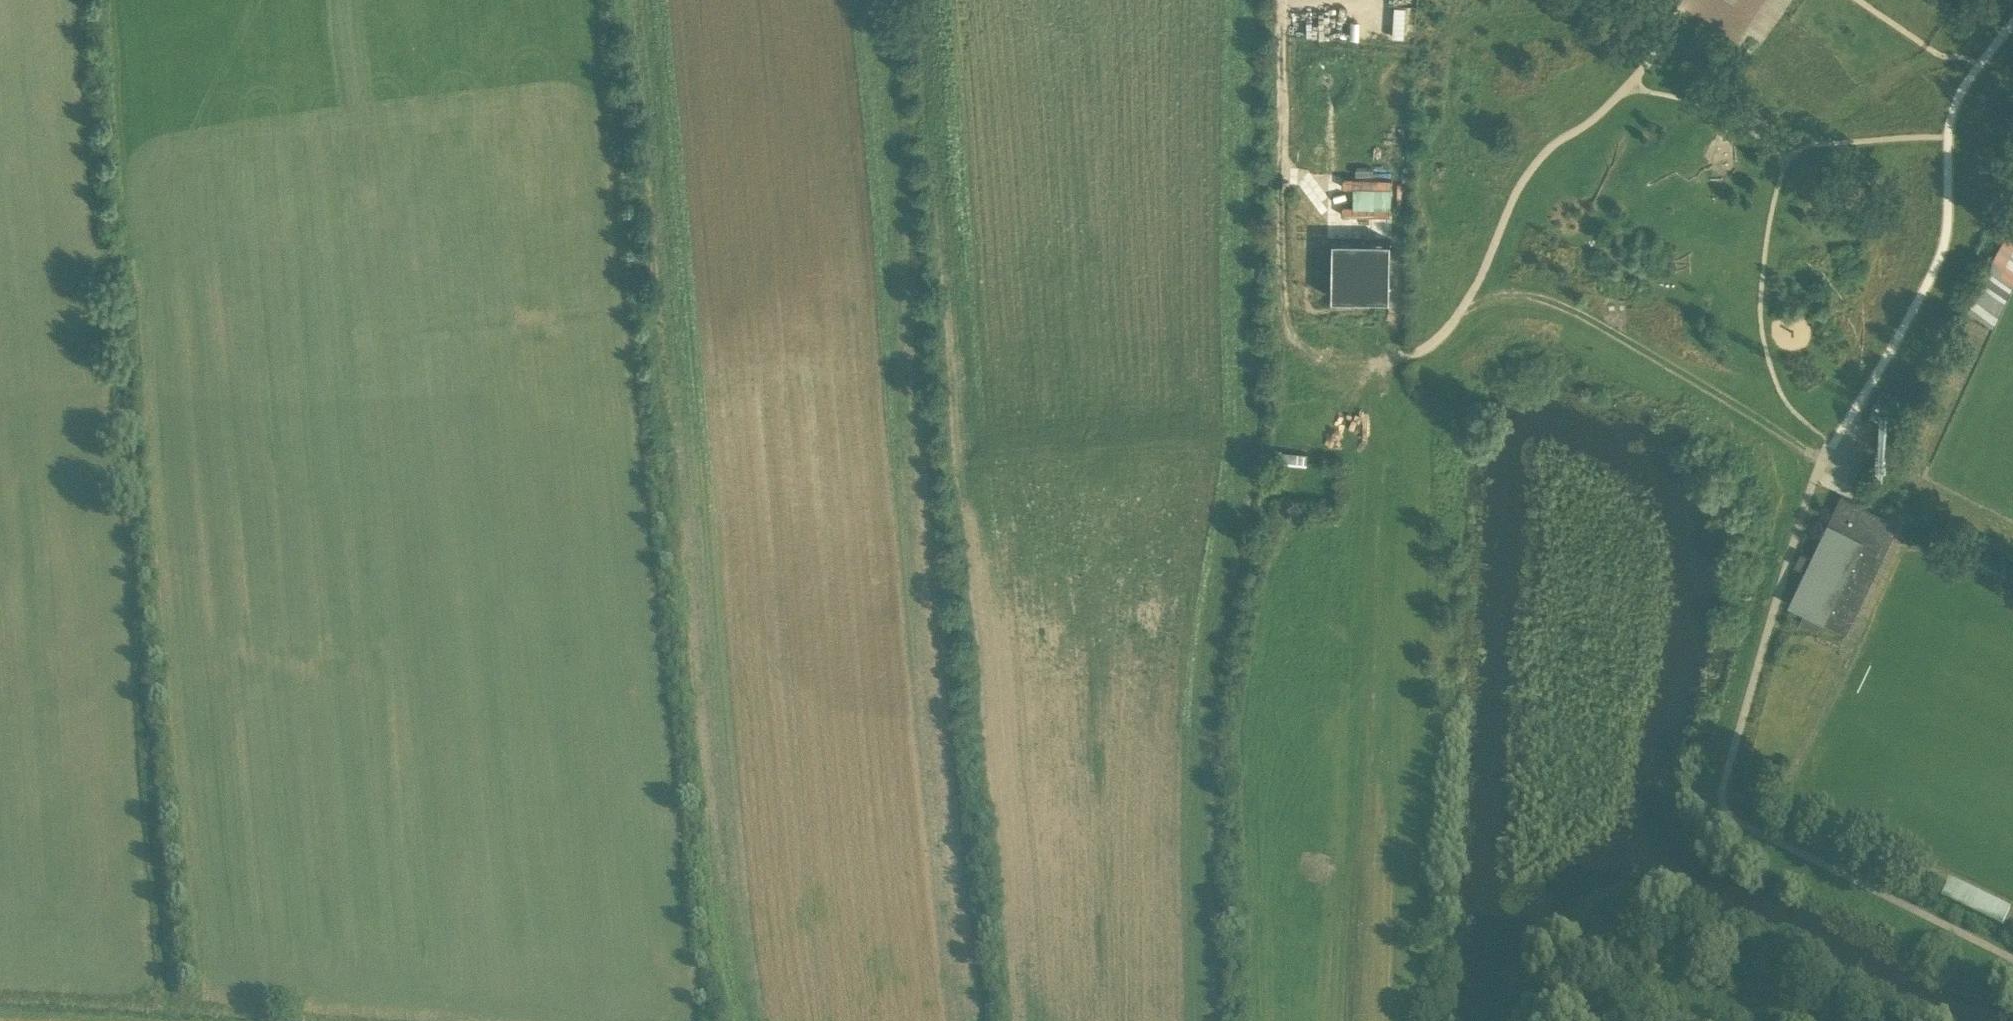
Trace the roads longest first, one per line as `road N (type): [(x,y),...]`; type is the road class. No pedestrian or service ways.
road 1 (track): [(1822,460),(1565,309),(1530,296),(1466,305)]

